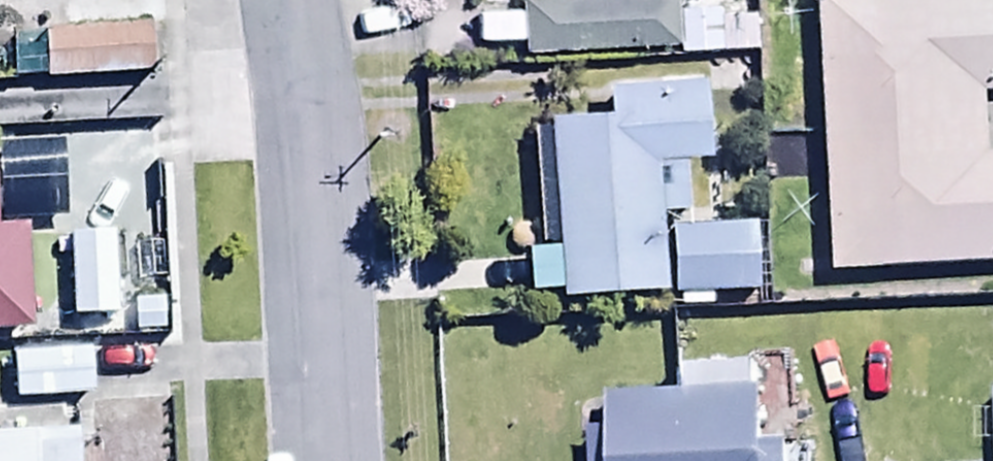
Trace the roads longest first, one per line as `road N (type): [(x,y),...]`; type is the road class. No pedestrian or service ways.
road 1 (residential): [(284,0),(312,176),(326,460)]

